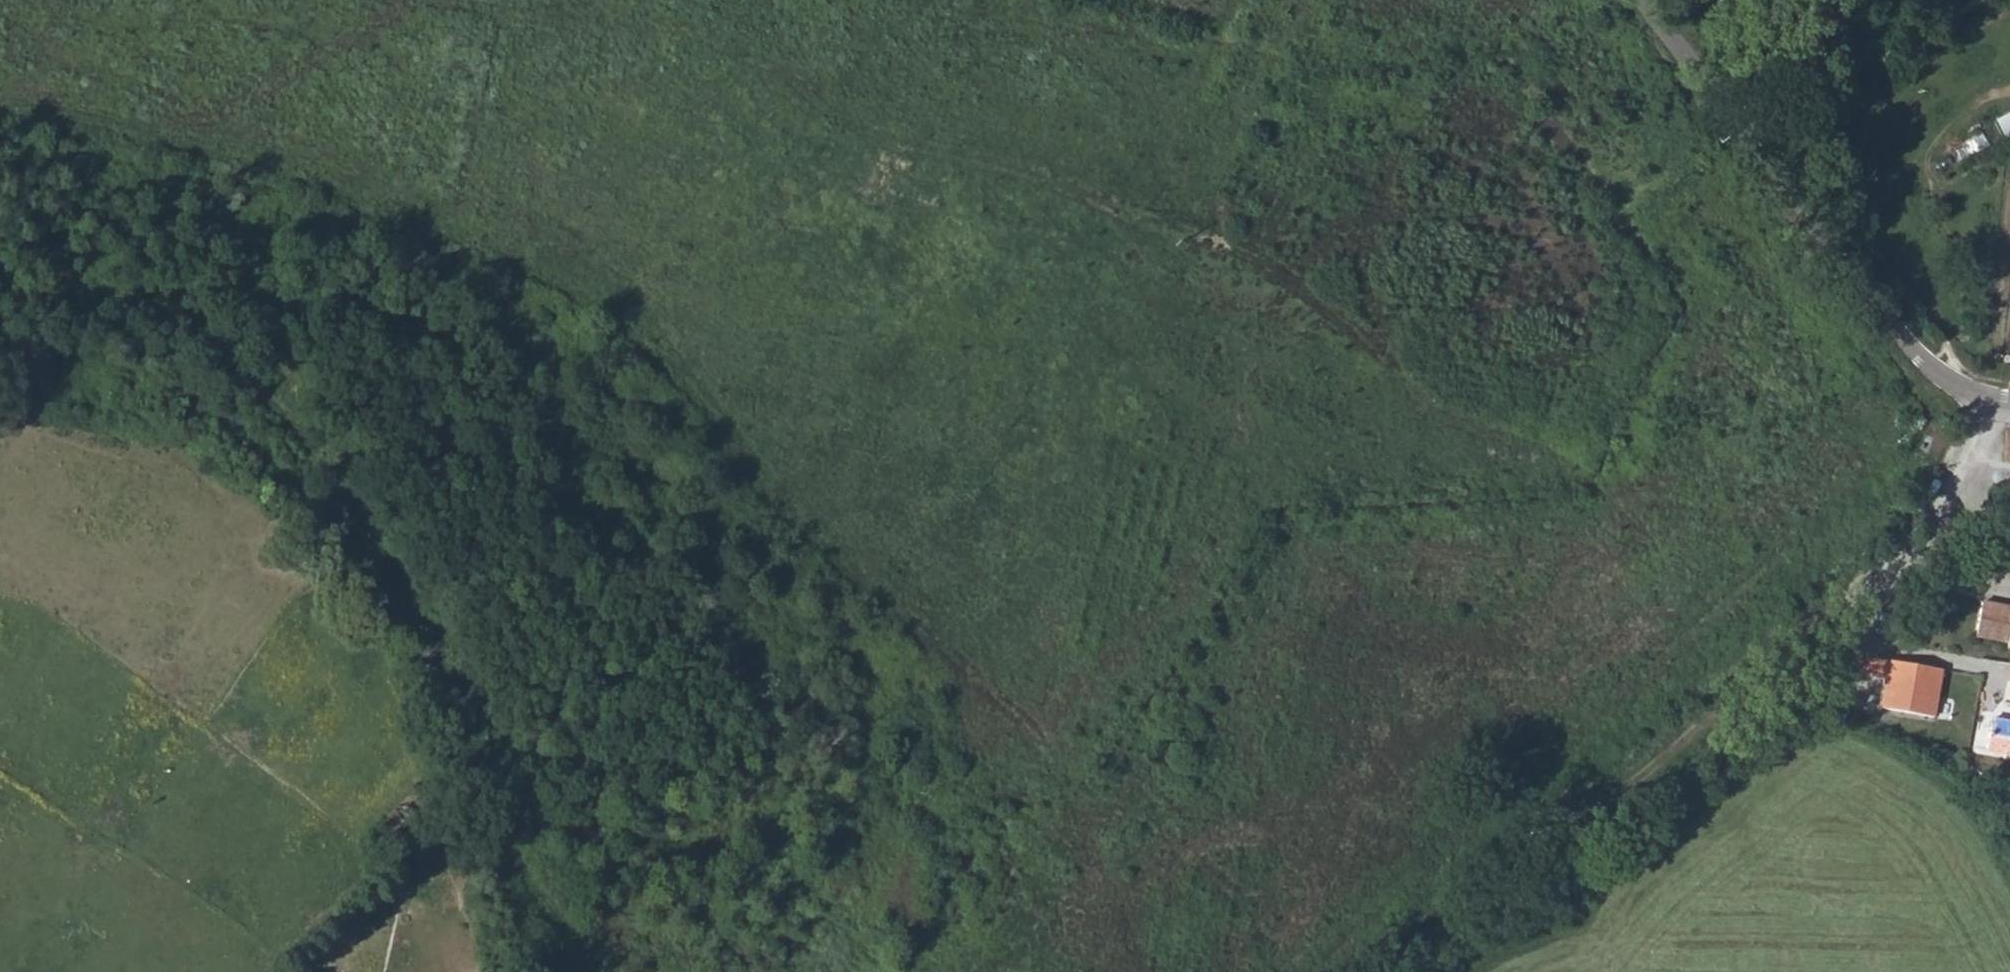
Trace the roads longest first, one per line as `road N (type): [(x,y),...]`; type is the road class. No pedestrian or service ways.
road 1 (unclassified): [(1657,0),(1920,353),(1990,406)]
road 2 (track): [(1772,695),(1546,844),(1395,971)]

